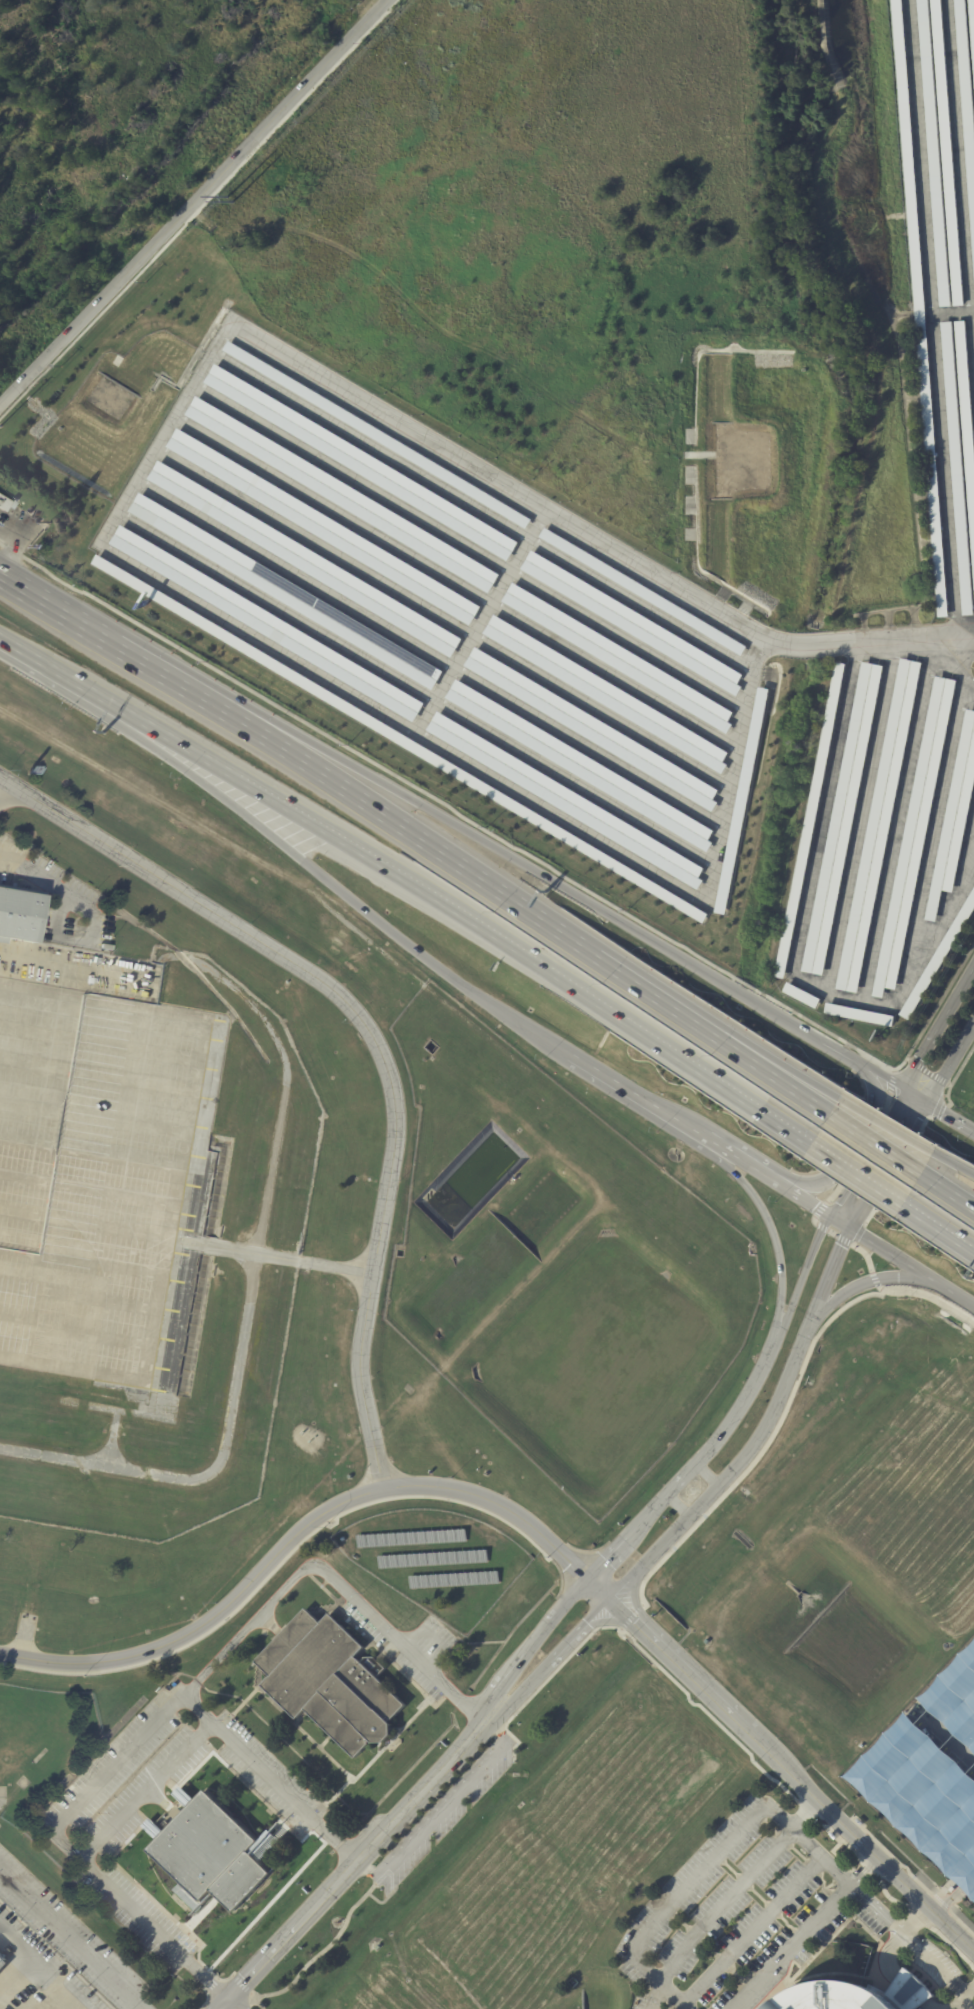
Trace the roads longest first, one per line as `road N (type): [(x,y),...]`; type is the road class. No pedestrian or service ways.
road 1 (residential): [(382,1488),(359,1366),(399,1129),(391,1070),(367,1019),(285,956),(0,772)]
road 2 (trunk): [(124,715),(453,912),(809,1146)]
road 3 (residential): [(0,1652),(61,1663),(144,1654),(214,1616),(324,1512),(382,1488),(472,1493),(520,1516),(589,1579)]
road 4 (trunk): [(803,1031),(324,752),(229,717)]
road 5 (trunk): [(124,715),(157,750),(439,969),(572,1054)]
road 6 (residential): [(376,0),(0,402)]
road 7 (residential): [(659,1643),(973,1953)]
road 8 (trunk): [(595,955),(229,717)]
road 9 (residential): [(488,1722),(217,2008)]
road 10 (residential): [(638,1570),(765,1424),(805,1331)]
road 11 (tertiary): [(705,1137),(752,1195),(774,1240),(781,1275),(775,1338)]
road 12 (residential): [(589,1579),(509,1675),(488,1722)]
road 13 (tertiary): [(784,1187),(833,1172),(872,1099),(861,1064)]
road 14 (tertiary): [(572,1054),(705,1137)]
road 15 (trunk): [(719,1037),(595,955)]
road 16 (residential): [(775,1338),(697,1463)]
road 17 (tertiary): [(901,1088),(829,1216)]
road 18 (tertiary): [(849,1228),(924,1102)]
road 19 (trunk): [(0,640),(124,715)]
road 20 (residential): [(973,964),(901,1088)]
road 21 (tertiary): [(805,1331),(859,1284),(929,1278)]
road 22 (residential): [(488,1722),(586,1624)]
road 23 (trunk): [(116,649),(0,580)]
road 24 (trunk): [(838,1098),(719,1037)]
road 25 (residential): [(829,1216),(775,1338)]
road 26 (trunk): [(830,1110),(719,1037)]
road 27 (trunk): [(229,717),(116,649)]
road 28 (tertiary): [(849,1228),(952,1293)]

